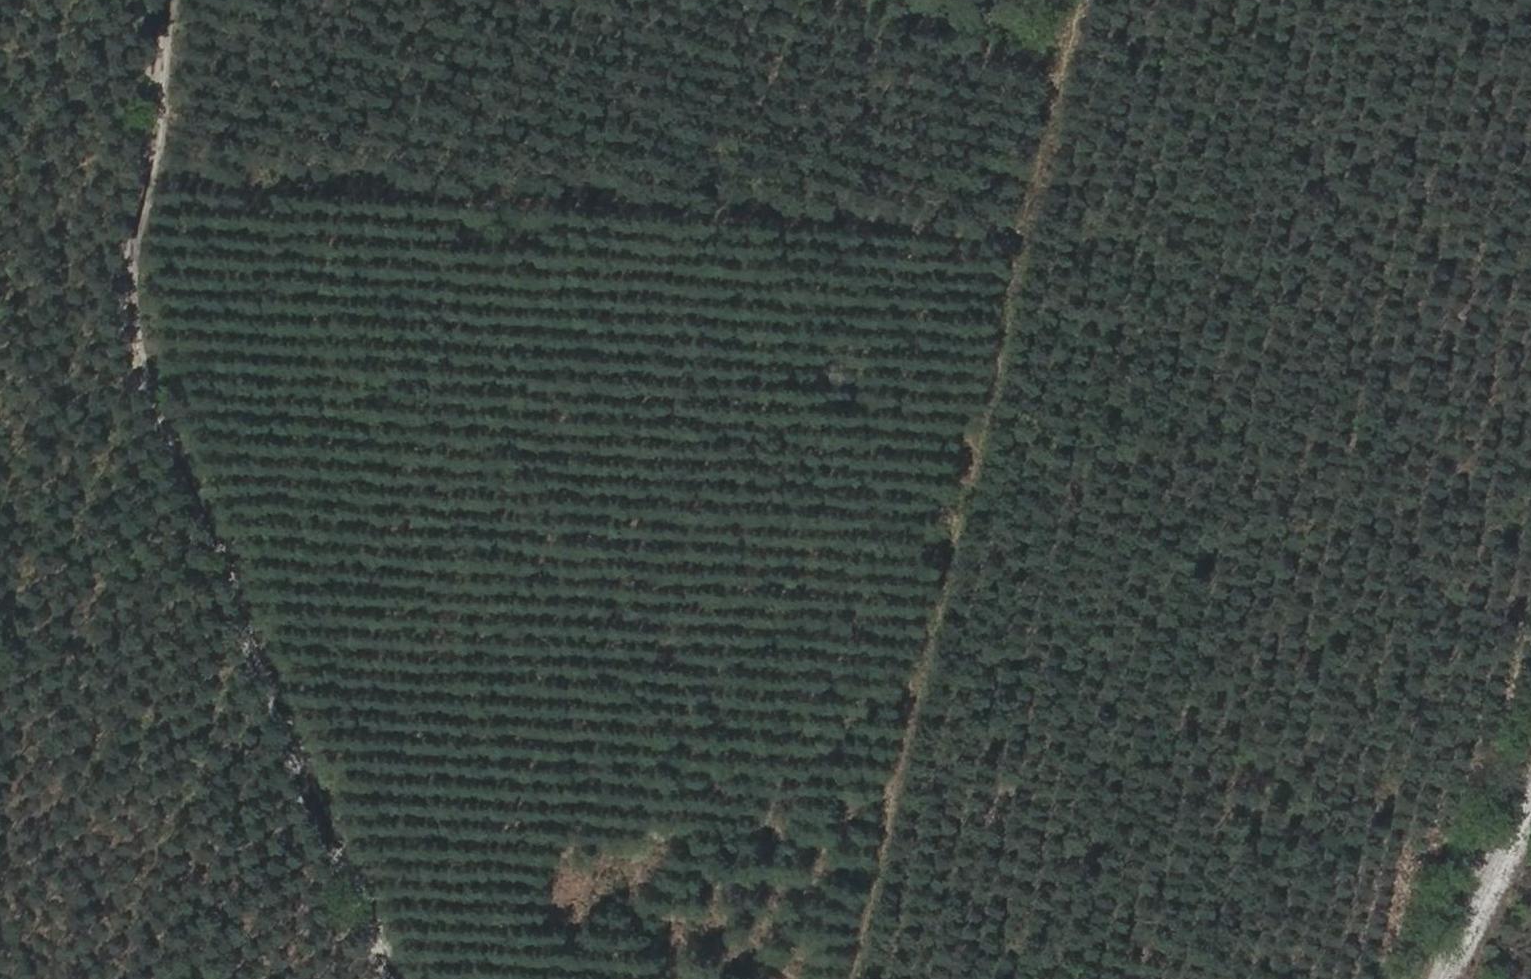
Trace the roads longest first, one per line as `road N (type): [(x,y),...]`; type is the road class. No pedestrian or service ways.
road 1 (track): [(1530,798),(1439,978)]

